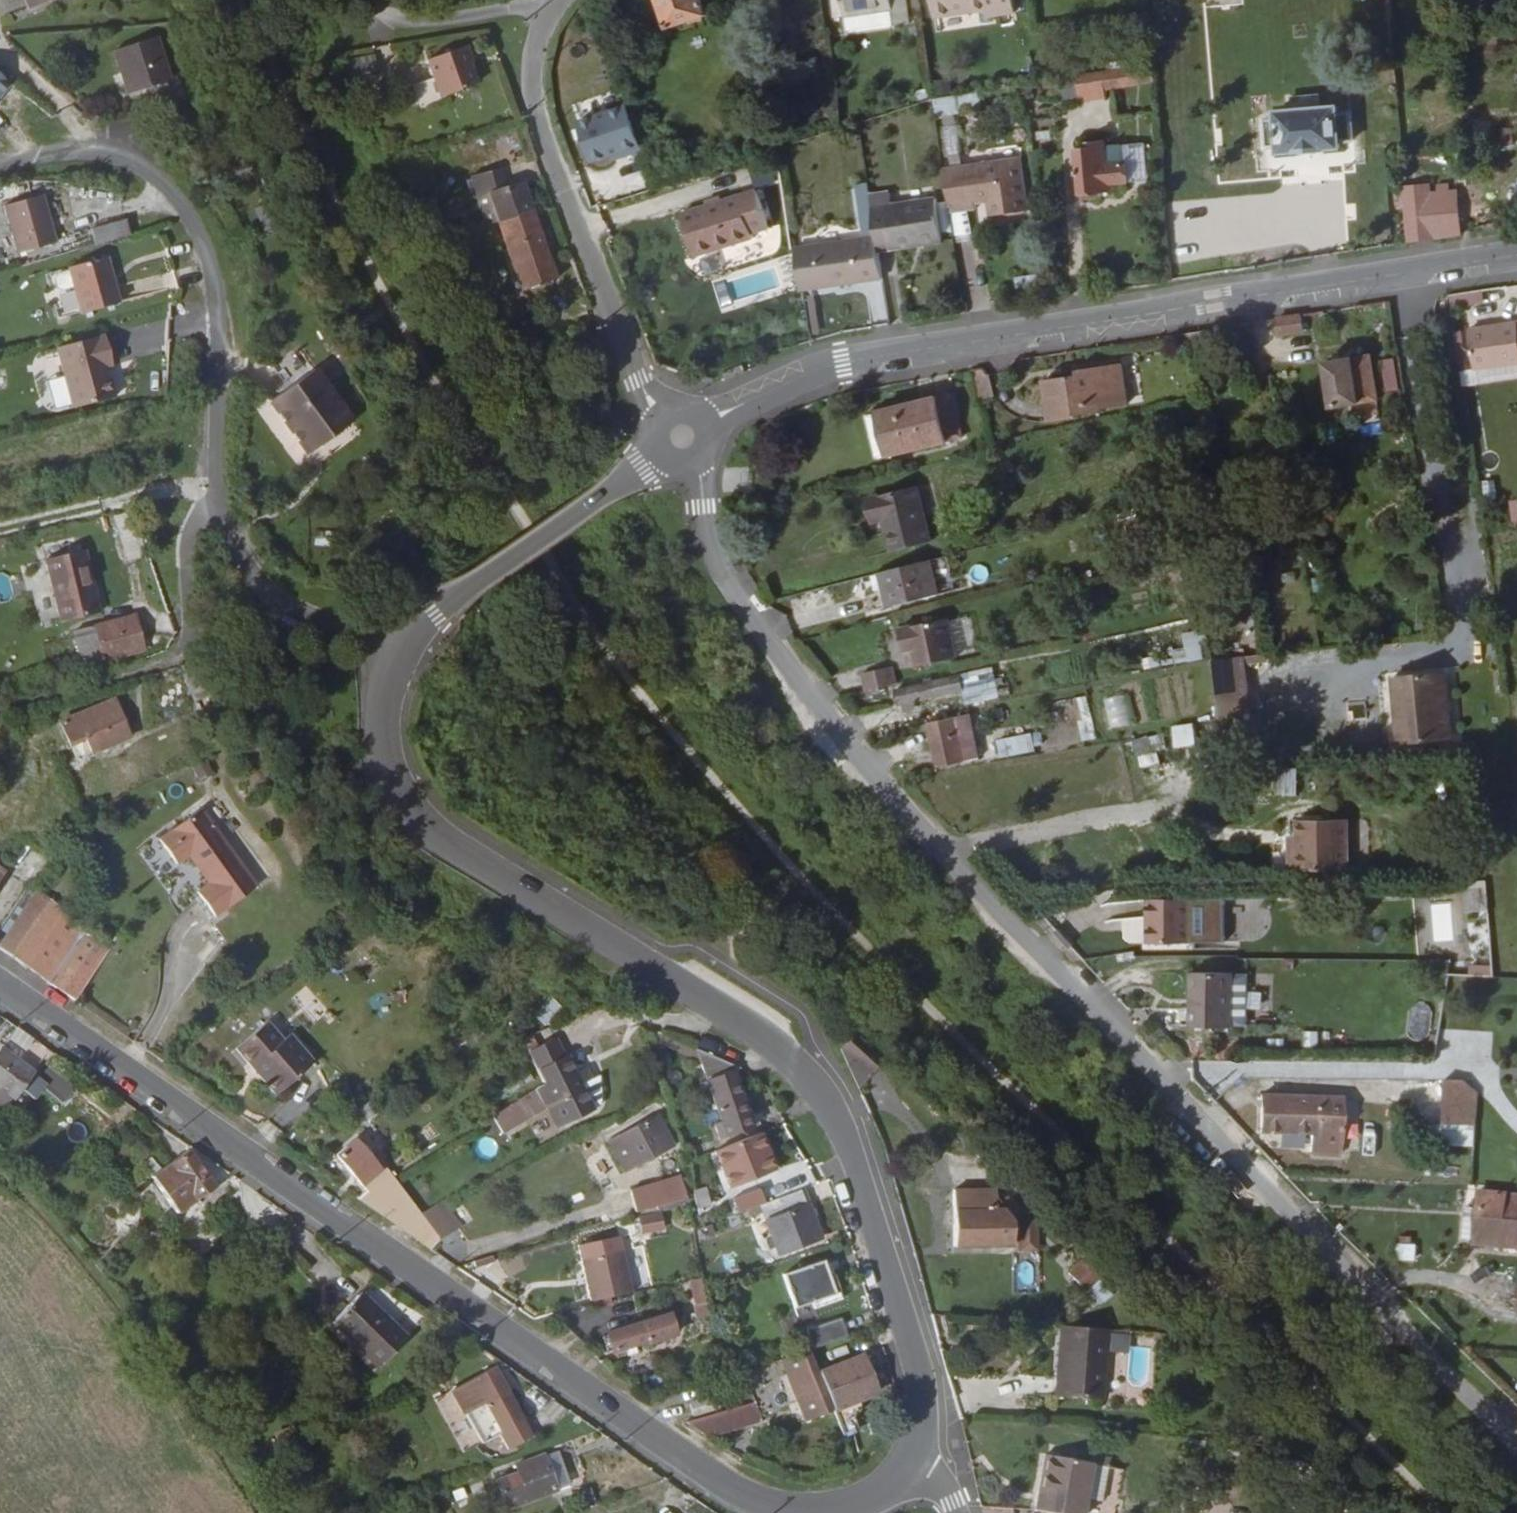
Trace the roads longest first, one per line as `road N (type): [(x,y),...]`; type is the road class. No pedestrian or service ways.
road 1 (residential): [(1516,1442),(1011,925),(820,709),(760,630),(713,549),(703,476),(682,440)]
road 2 (tertiary): [(0,984),(754,1499),(847,1507),(885,1487),(912,1461)]
road 3 (tertiary): [(912,1461),(924,1392),(836,1112),(778,1051),(440,838),(407,805),(386,763),(386,707),(400,660)]
road 4 (tertiary): [(682,440),(819,369),(1516,255)]
road 5 (residential): [(0,164),(85,152),(137,164),(188,213),(215,288),(219,501)]
road 6 (residential): [(556,9),(532,71),(539,120),(638,379),(682,440)]
road 7 (tertiary): [(400,660),(436,617),(682,440)]
road 8 (residential): [(219,501),(251,575),(302,618),(365,637),(400,660)]
road 9 (residential): [(369,0),(402,20),(556,9)]
road 10 (residential): [(219,501),(191,529),(181,655)]

